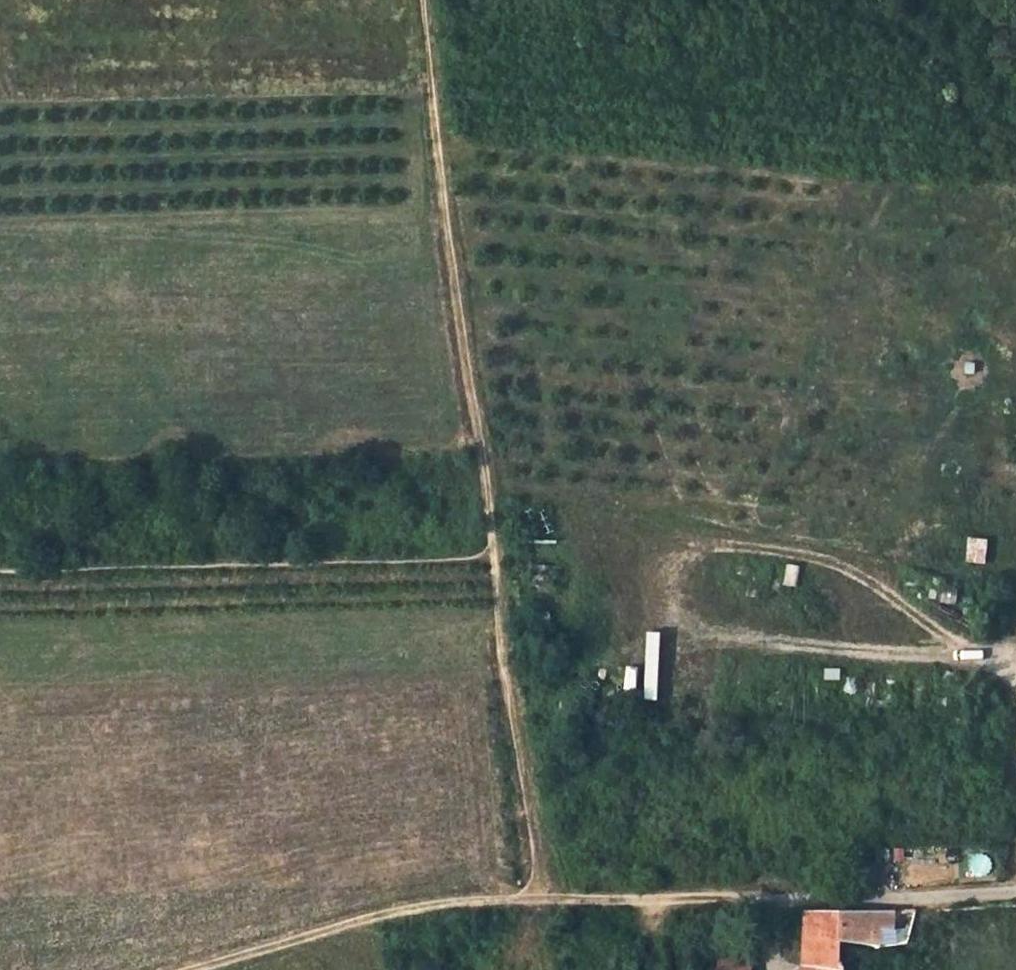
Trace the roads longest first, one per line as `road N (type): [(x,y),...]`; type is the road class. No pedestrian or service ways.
road 1 (track): [(808,902),(446,901),(189,969)]
road 2 (residential): [(808,902),(1015,896)]

